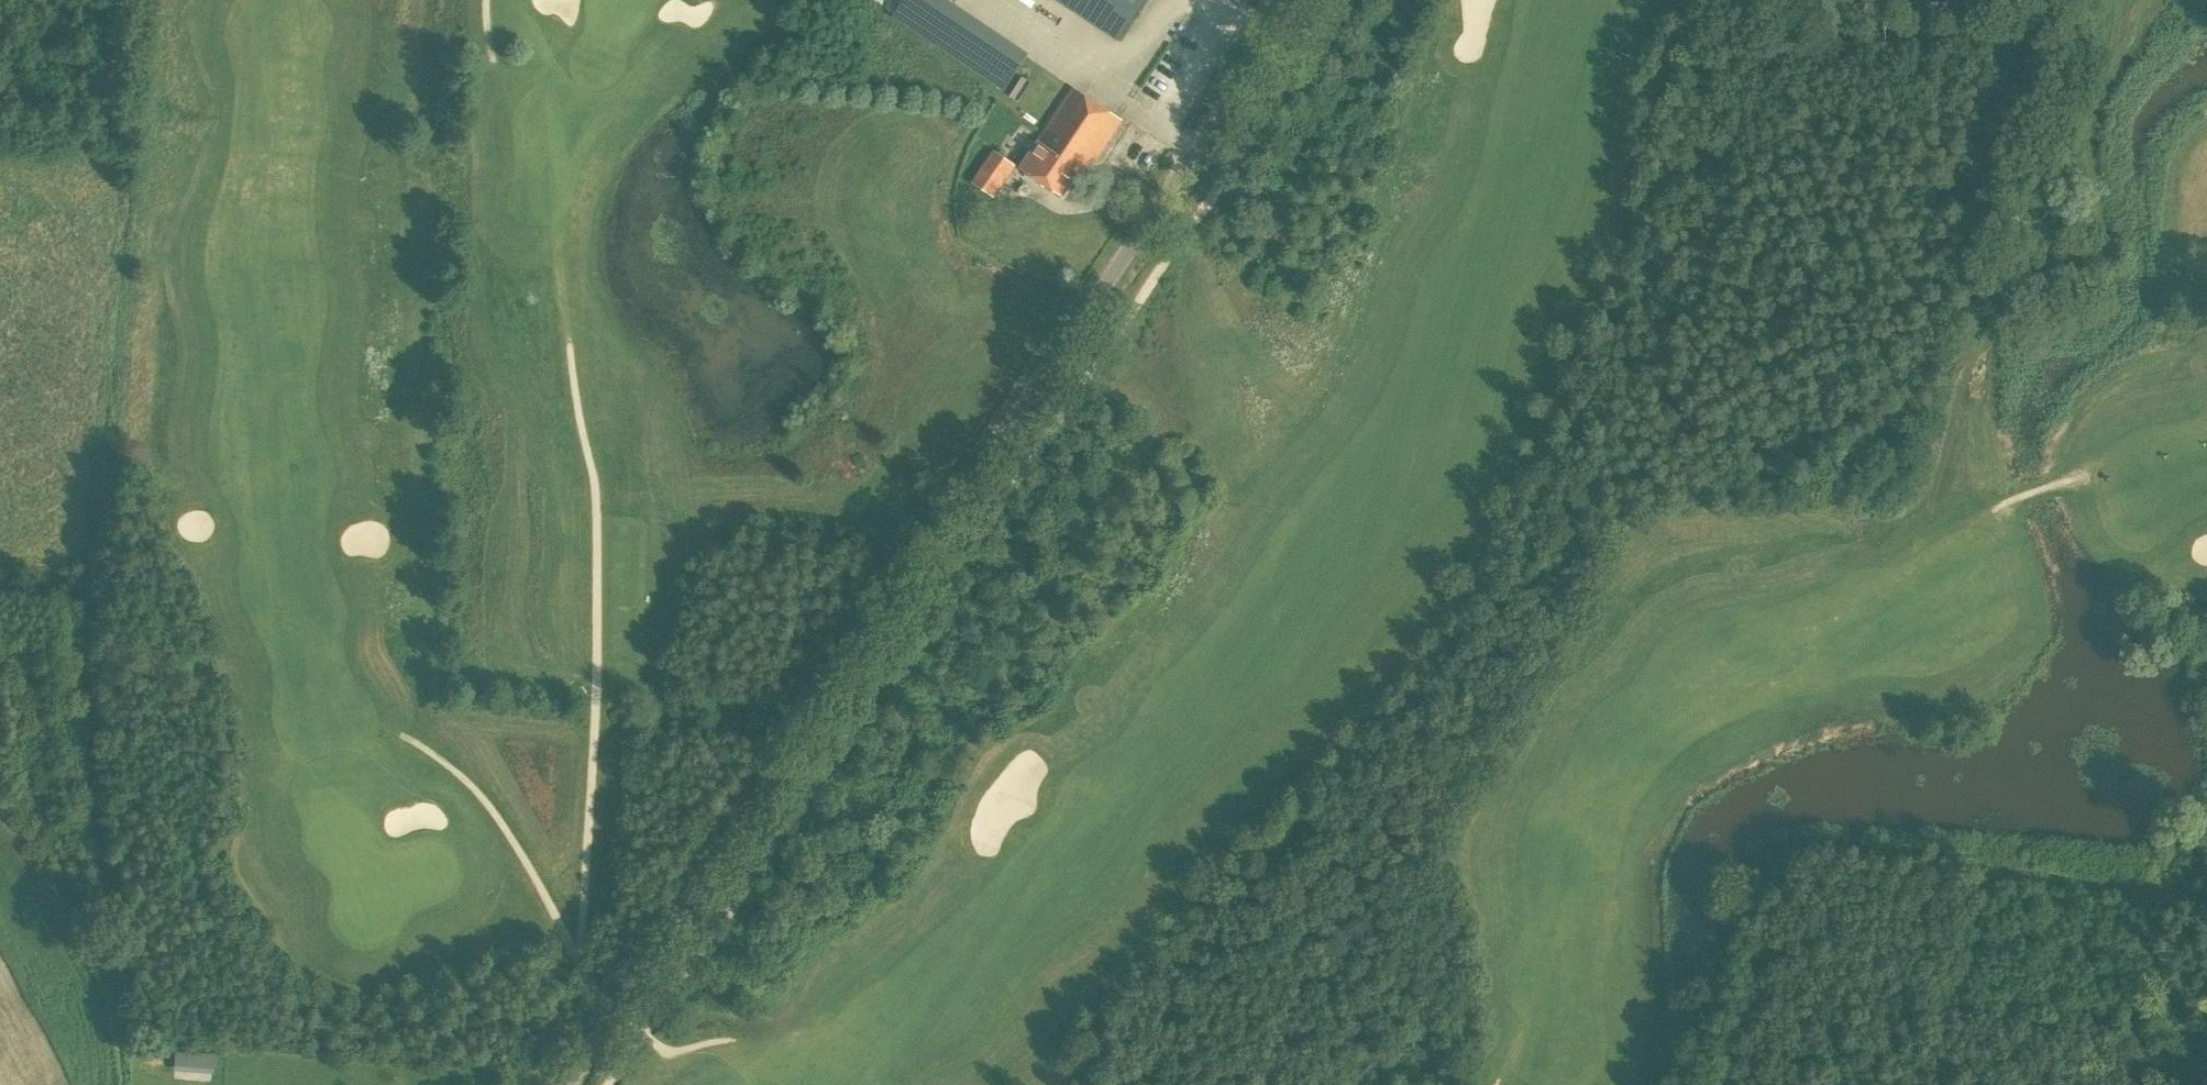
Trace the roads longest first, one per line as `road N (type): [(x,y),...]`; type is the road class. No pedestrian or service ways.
road 1 (unclassified): [(569,1084),(1291,0)]

